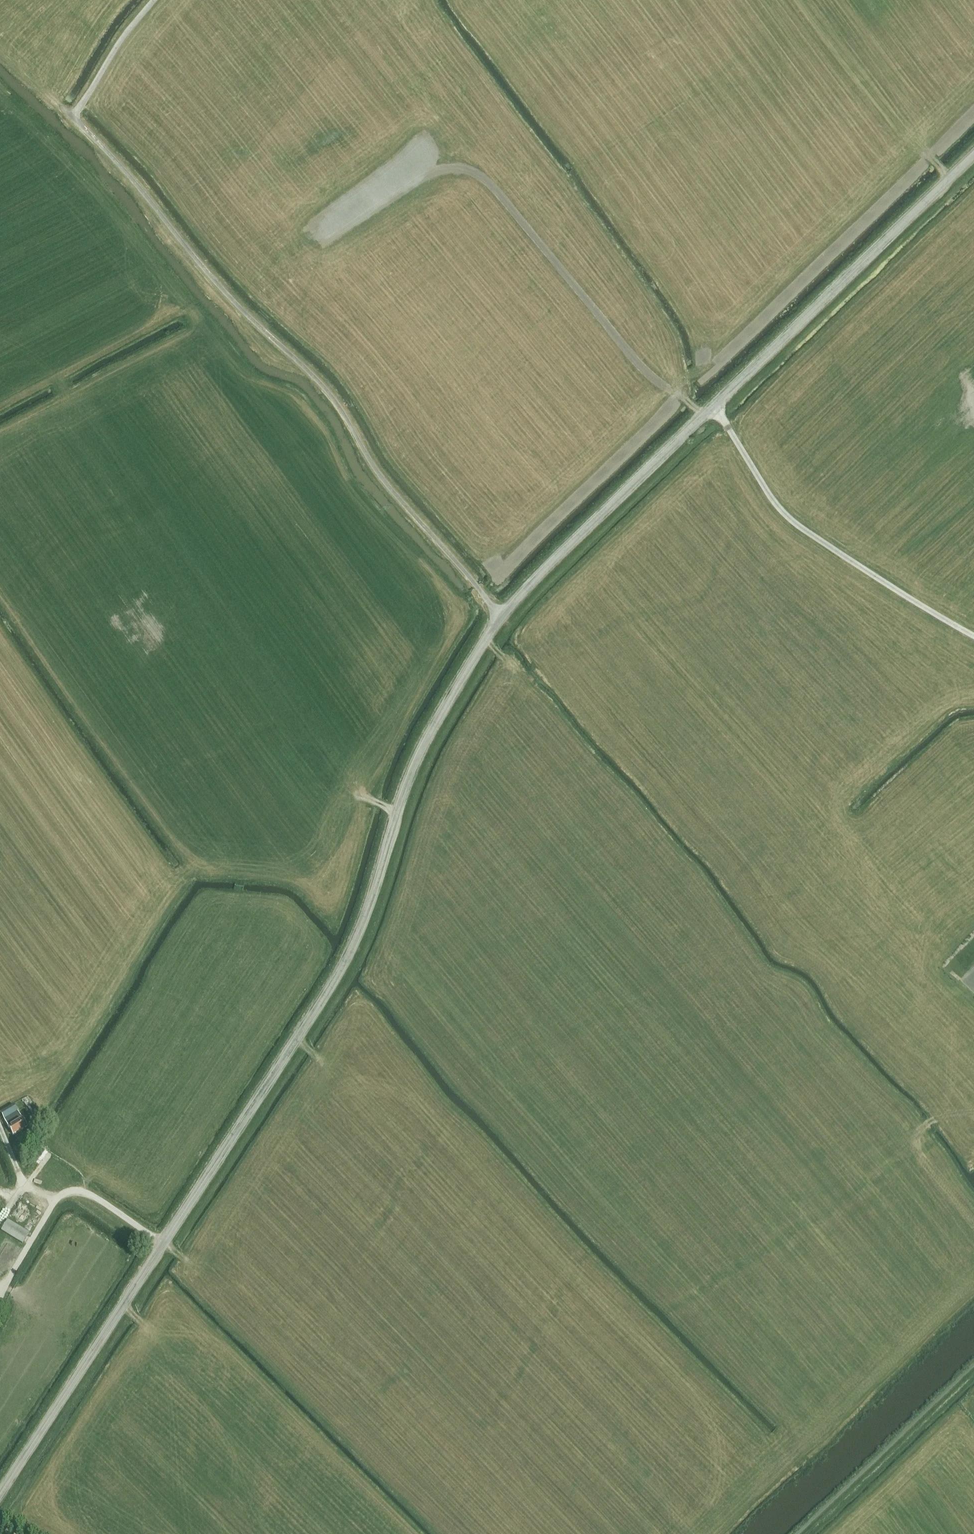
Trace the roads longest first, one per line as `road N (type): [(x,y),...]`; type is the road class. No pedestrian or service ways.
road 1 (tertiary): [(0,1495),(330,989),(365,919),(417,760),(504,617)]
road 2 (tertiary): [(504,617),(973,154)]
road 3 (unclassified): [(504,617),(391,489),(325,388),(231,297),(76,118)]

